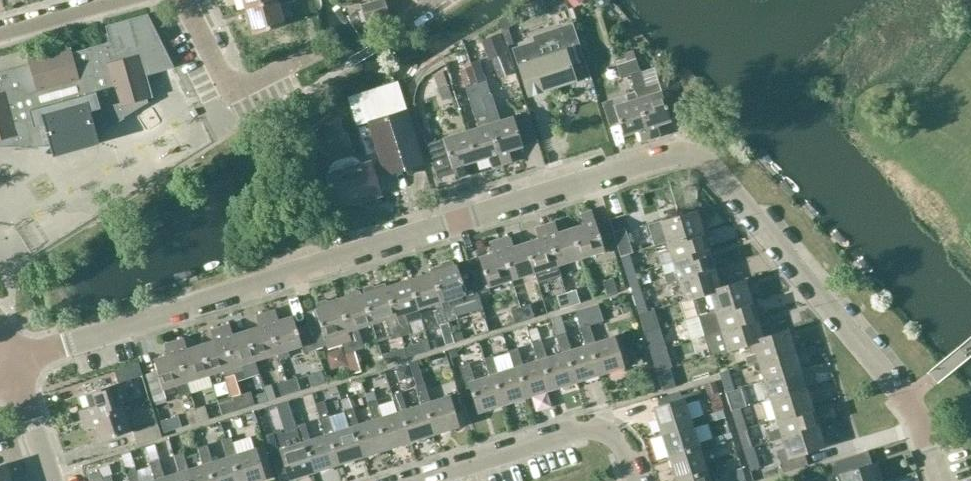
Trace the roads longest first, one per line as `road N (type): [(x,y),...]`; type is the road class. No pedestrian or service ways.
road 1 (residential): [(934,480),(910,401),(712,169),(684,151),(14,363)]
road 2 (residential): [(339,69),(245,122),(183,0)]
road 3 (residential): [(636,480),(611,438),(584,430),(424,480)]
road 4 (residential): [(52,480),(14,363)]

